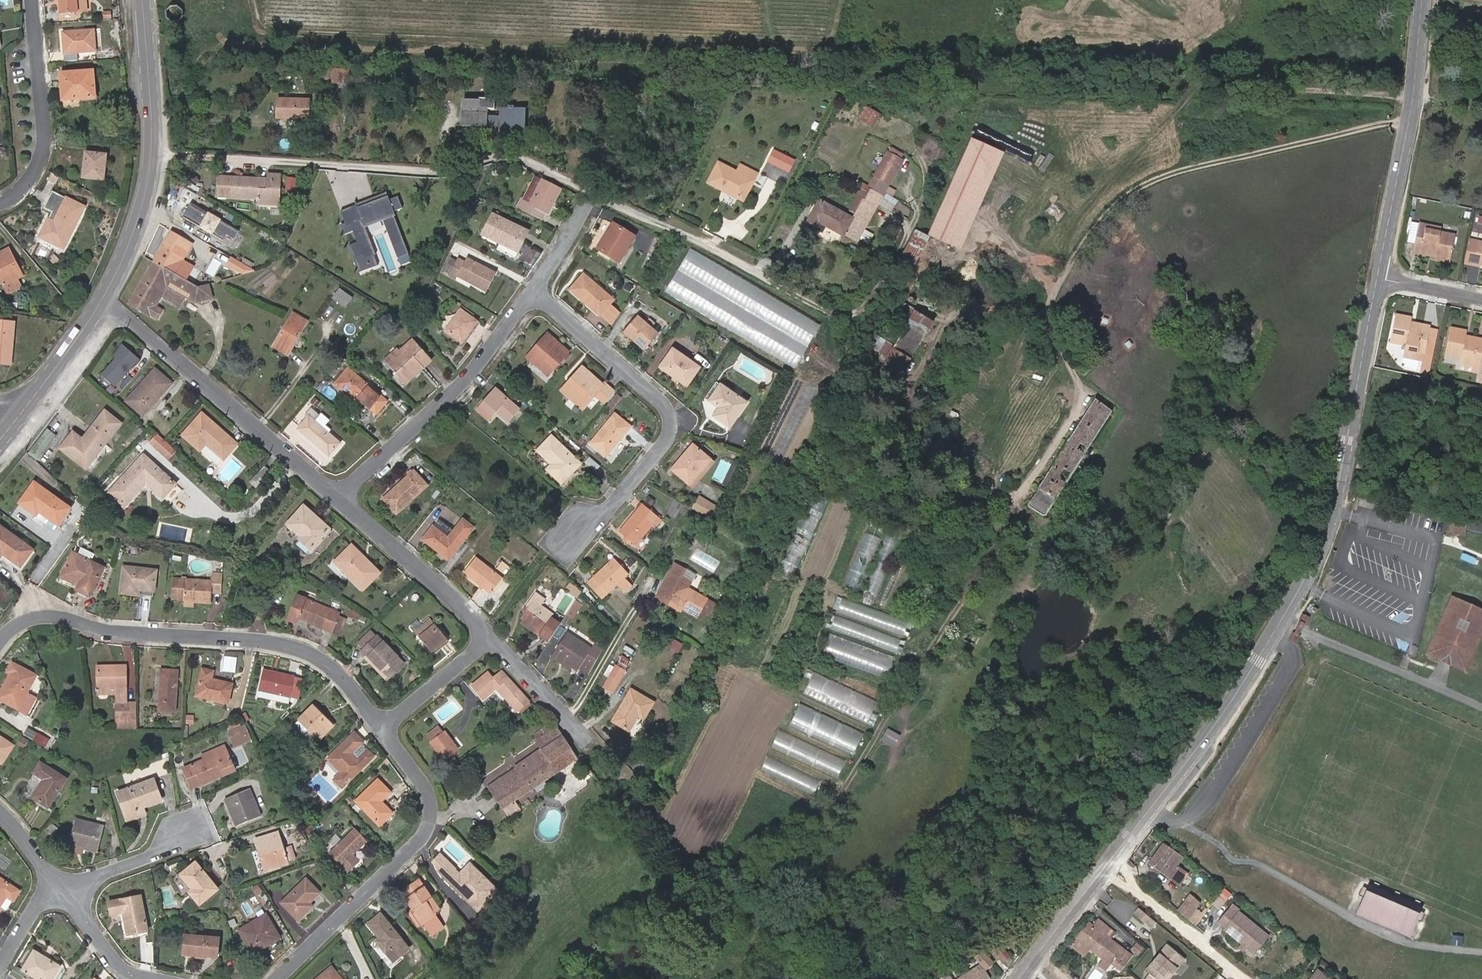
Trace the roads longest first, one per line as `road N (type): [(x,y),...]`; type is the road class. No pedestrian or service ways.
road 1 (tertiary): [(1019,978),(1244,684),(1323,544),(1378,277)]
road 2 (residential): [(0,648),(22,624),(45,617),(120,633),(281,644),(329,665),(384,726)]
road 3 (residential): [(572,536),(611,509),(666,440),(670,420),(663,403),(533,291)]
road 4 (residential): [(384,726),(429,791),(432,818),(278,978)]
road 5 (secondary): [(144,0),(149,184),(102,300)]
road 6 (residential): [(102,300),(337,499)]
road 7 (residential): [(533,291),(466,381),(337,499)]
road 8 (tertiary): [(1378,277),(1414,96),(1422,0)]
road 9 (residential): [(0,203),(31,179),(44,147),(33,0)]
road 10 (residential): [(337,499),(488,638)]
road 11 (secondary): [(102,300),(15,421)]
road 12 (residential): [(62,888),(150,855),(185,830)]
road 13 (residential): [(488,638),(384,726)]
road 14 (residential): [(149,978),(117,966),(62,888)]
road 15 (residential): [(488,638),(577,731)]

